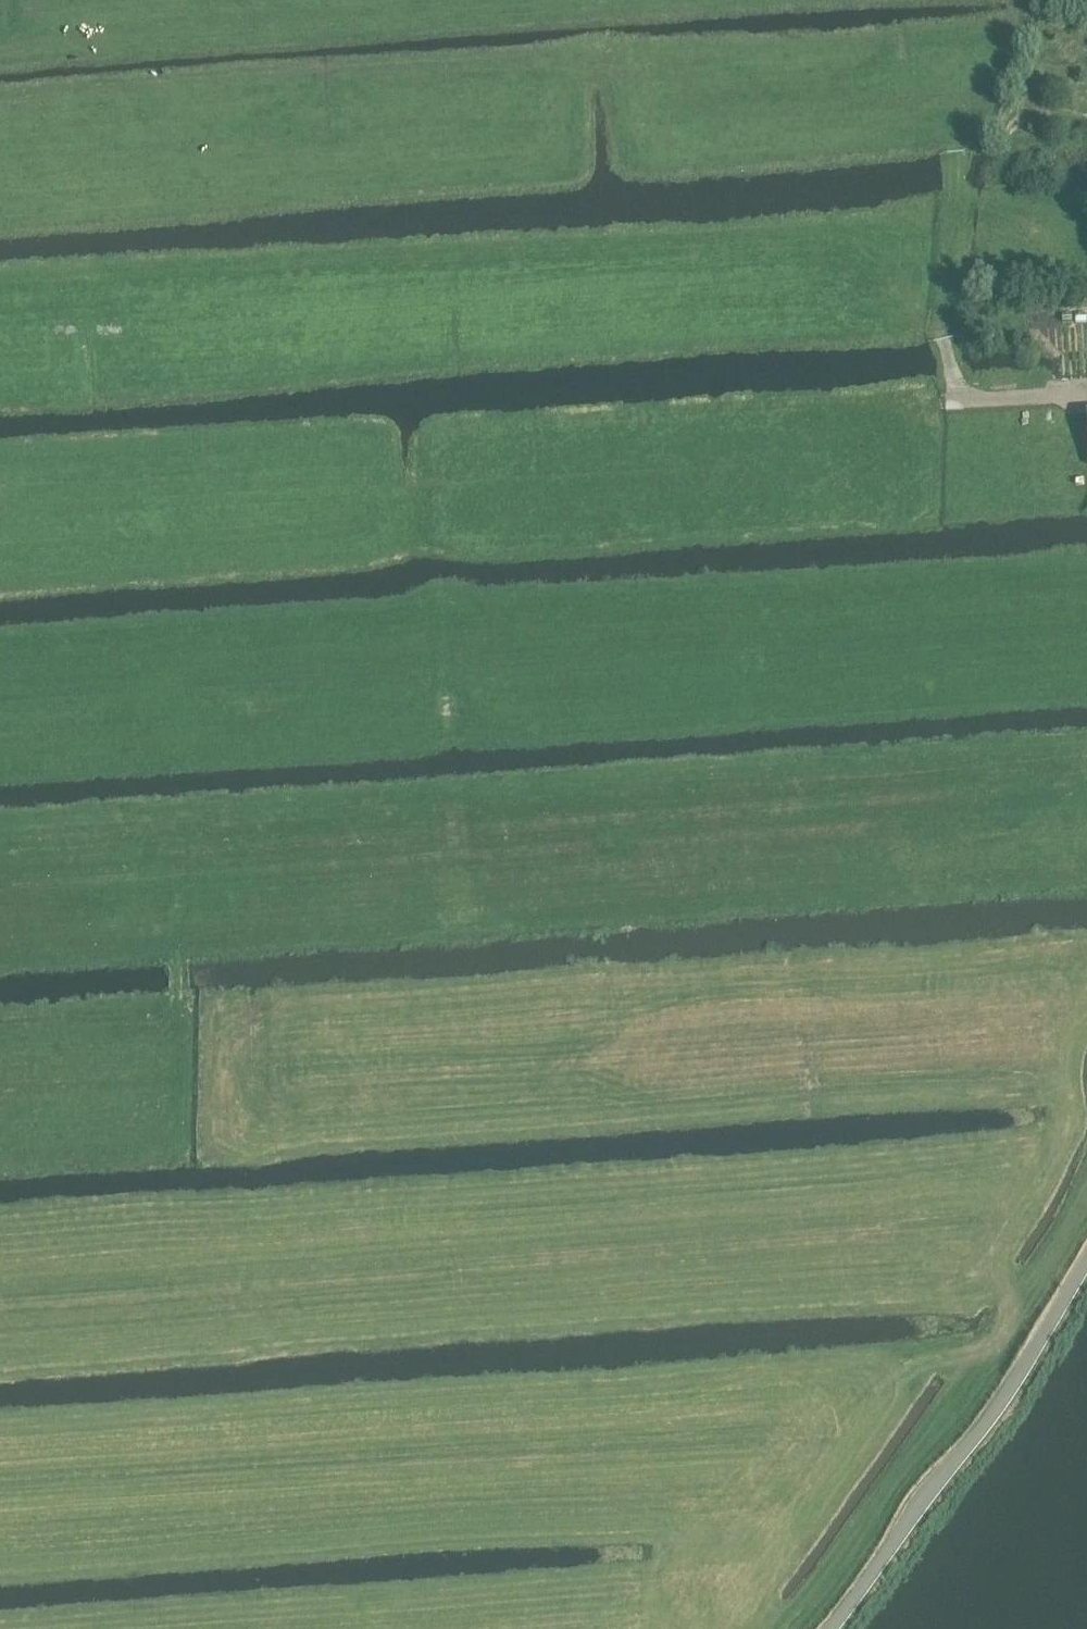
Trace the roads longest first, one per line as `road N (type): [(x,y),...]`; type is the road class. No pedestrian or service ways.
road 1 (unclassified): [(830,1628),(1086,1261)]

